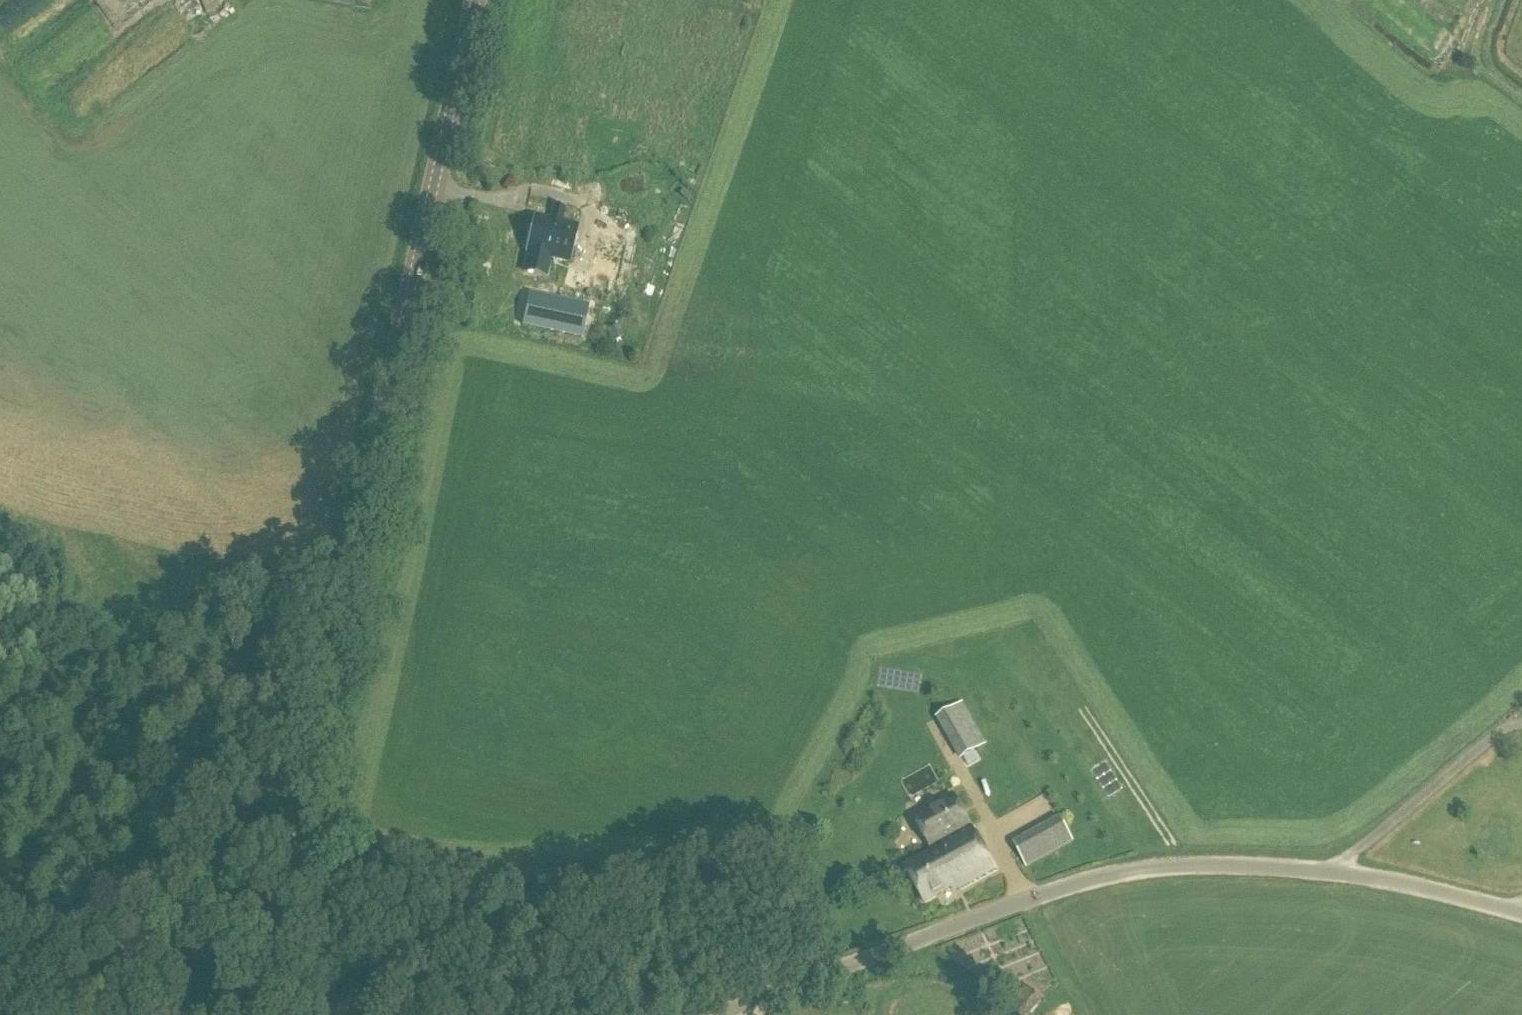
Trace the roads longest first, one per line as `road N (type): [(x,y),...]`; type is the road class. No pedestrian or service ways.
road 1 (tertiary): [(252,1014),(481,0)]
road 2 (unclassified): [(1521,915),(1383,879),(1158,868),(1047,895),(739,1014)]

